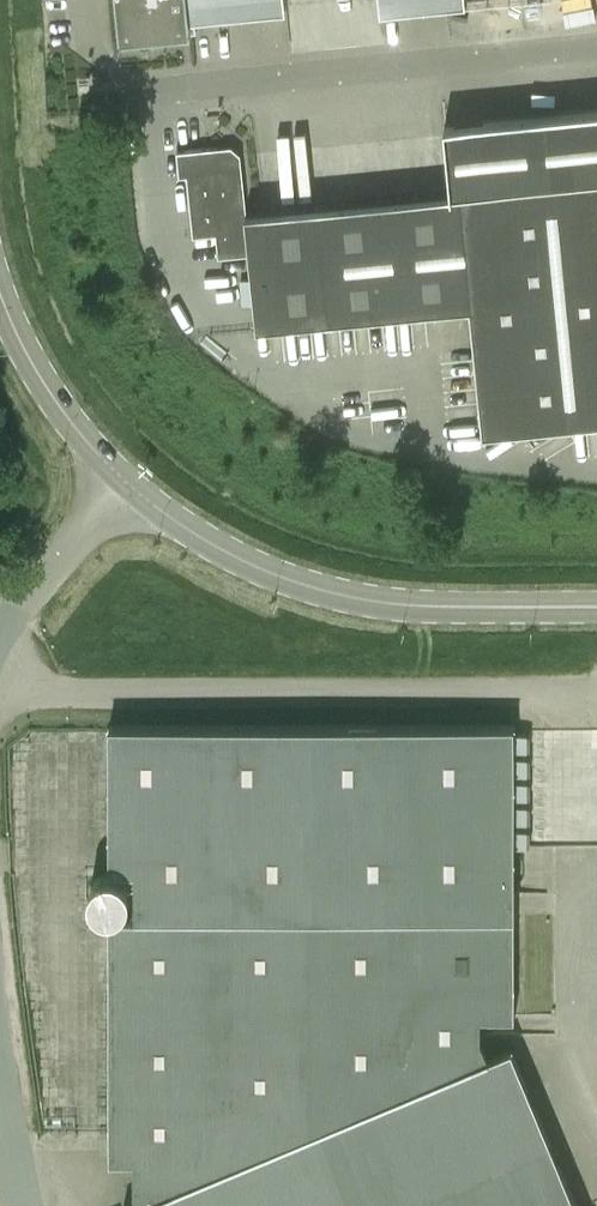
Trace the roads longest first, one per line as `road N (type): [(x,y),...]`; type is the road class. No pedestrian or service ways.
road 1 (secondary): [(596,606),(403,605),(280,582),(201,544),(112,481)]
road 2 (unclassified): [(127,101),(596,51)]
road 3 (secondary): [(112,481),(17,342),(0,288)]
road 4 (unclassified): [(112,481),(0,629)]

